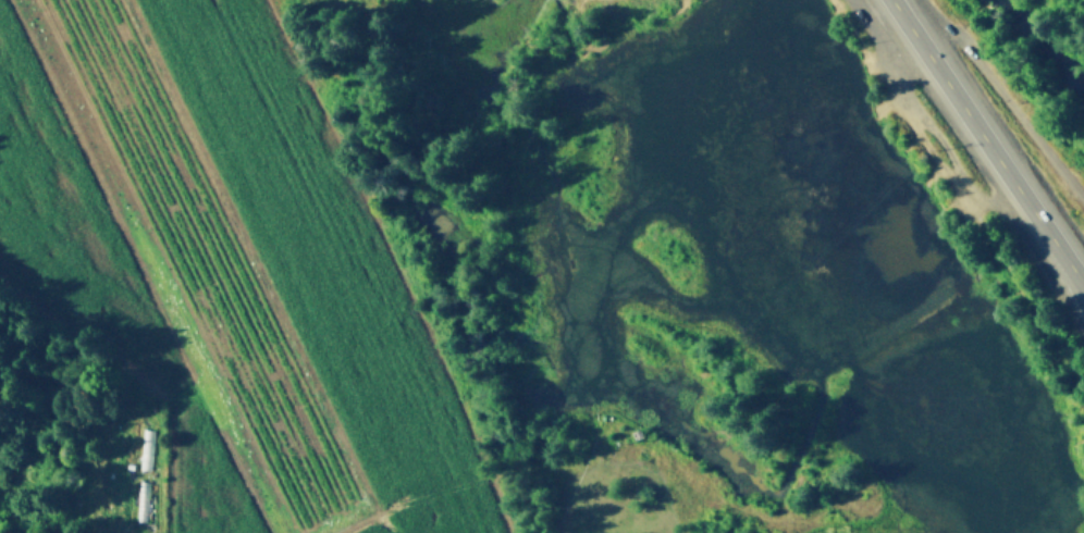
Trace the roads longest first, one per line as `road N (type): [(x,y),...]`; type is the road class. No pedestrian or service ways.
road 1 (primary): [(1048,232),(895,1)]

